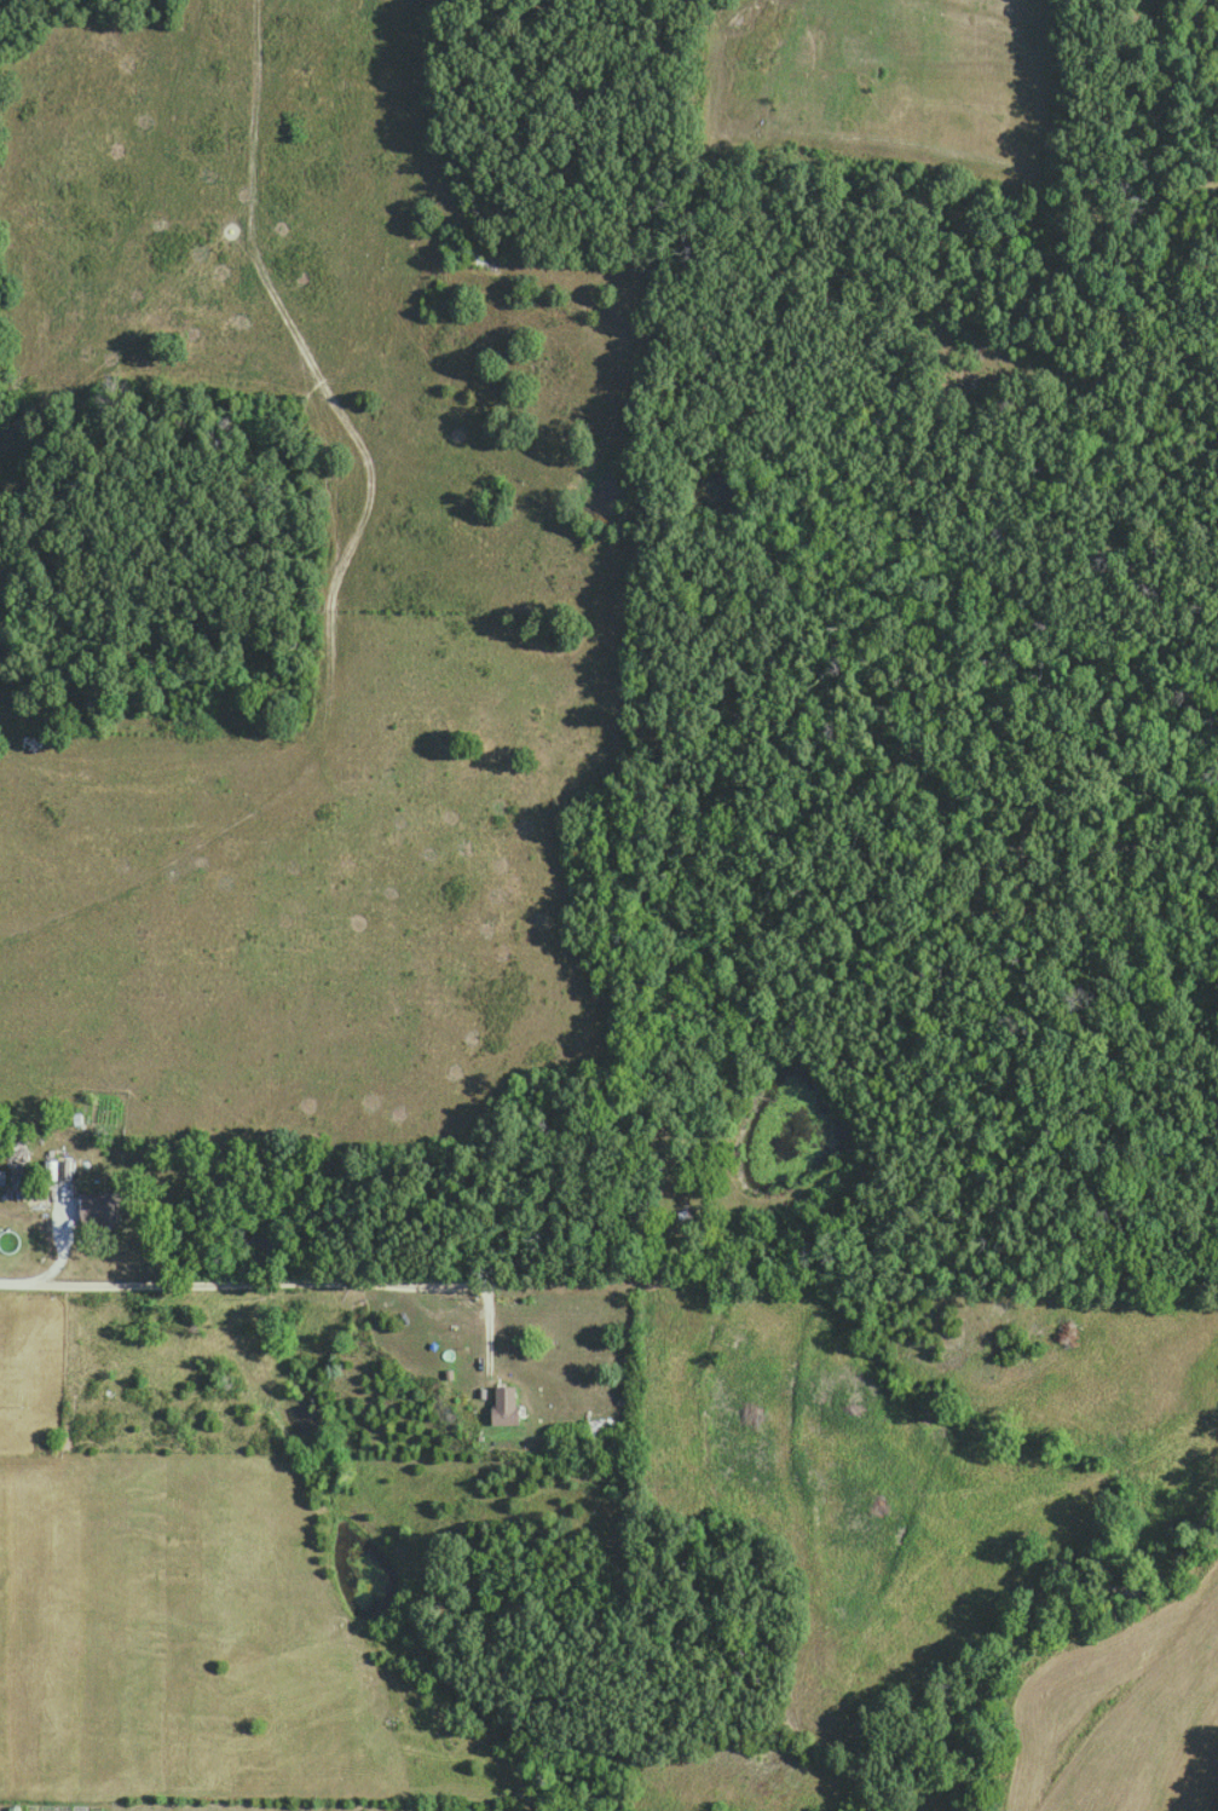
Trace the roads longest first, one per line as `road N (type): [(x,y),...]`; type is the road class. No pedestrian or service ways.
road 1 (residential): [(486,1277),(0,1277)]

